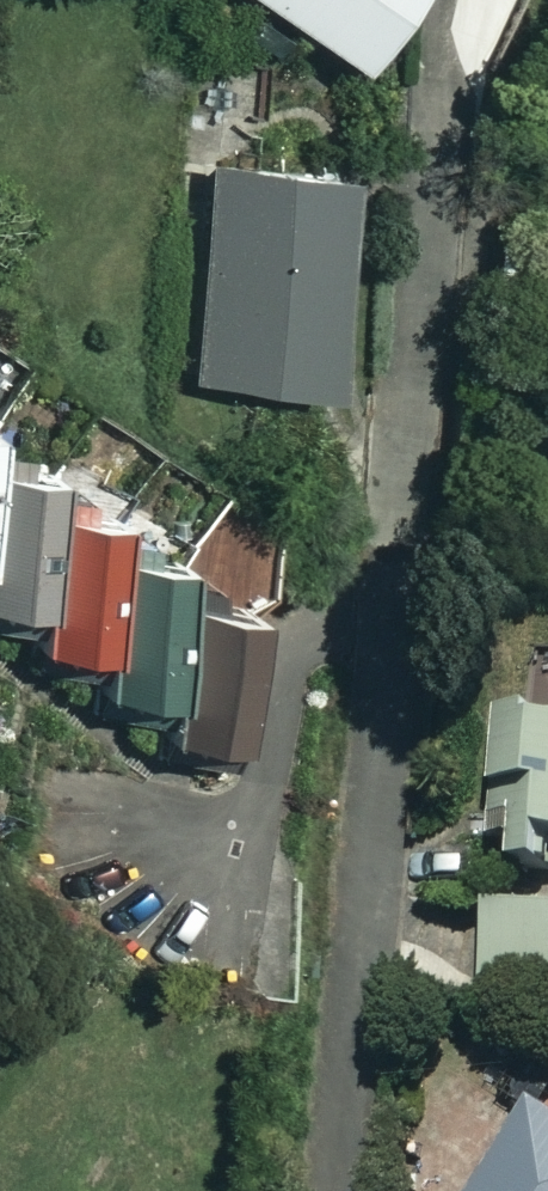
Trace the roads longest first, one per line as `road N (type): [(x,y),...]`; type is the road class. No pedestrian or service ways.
road 1 (residential): [(461,0),(415,359),(336,1190)]

